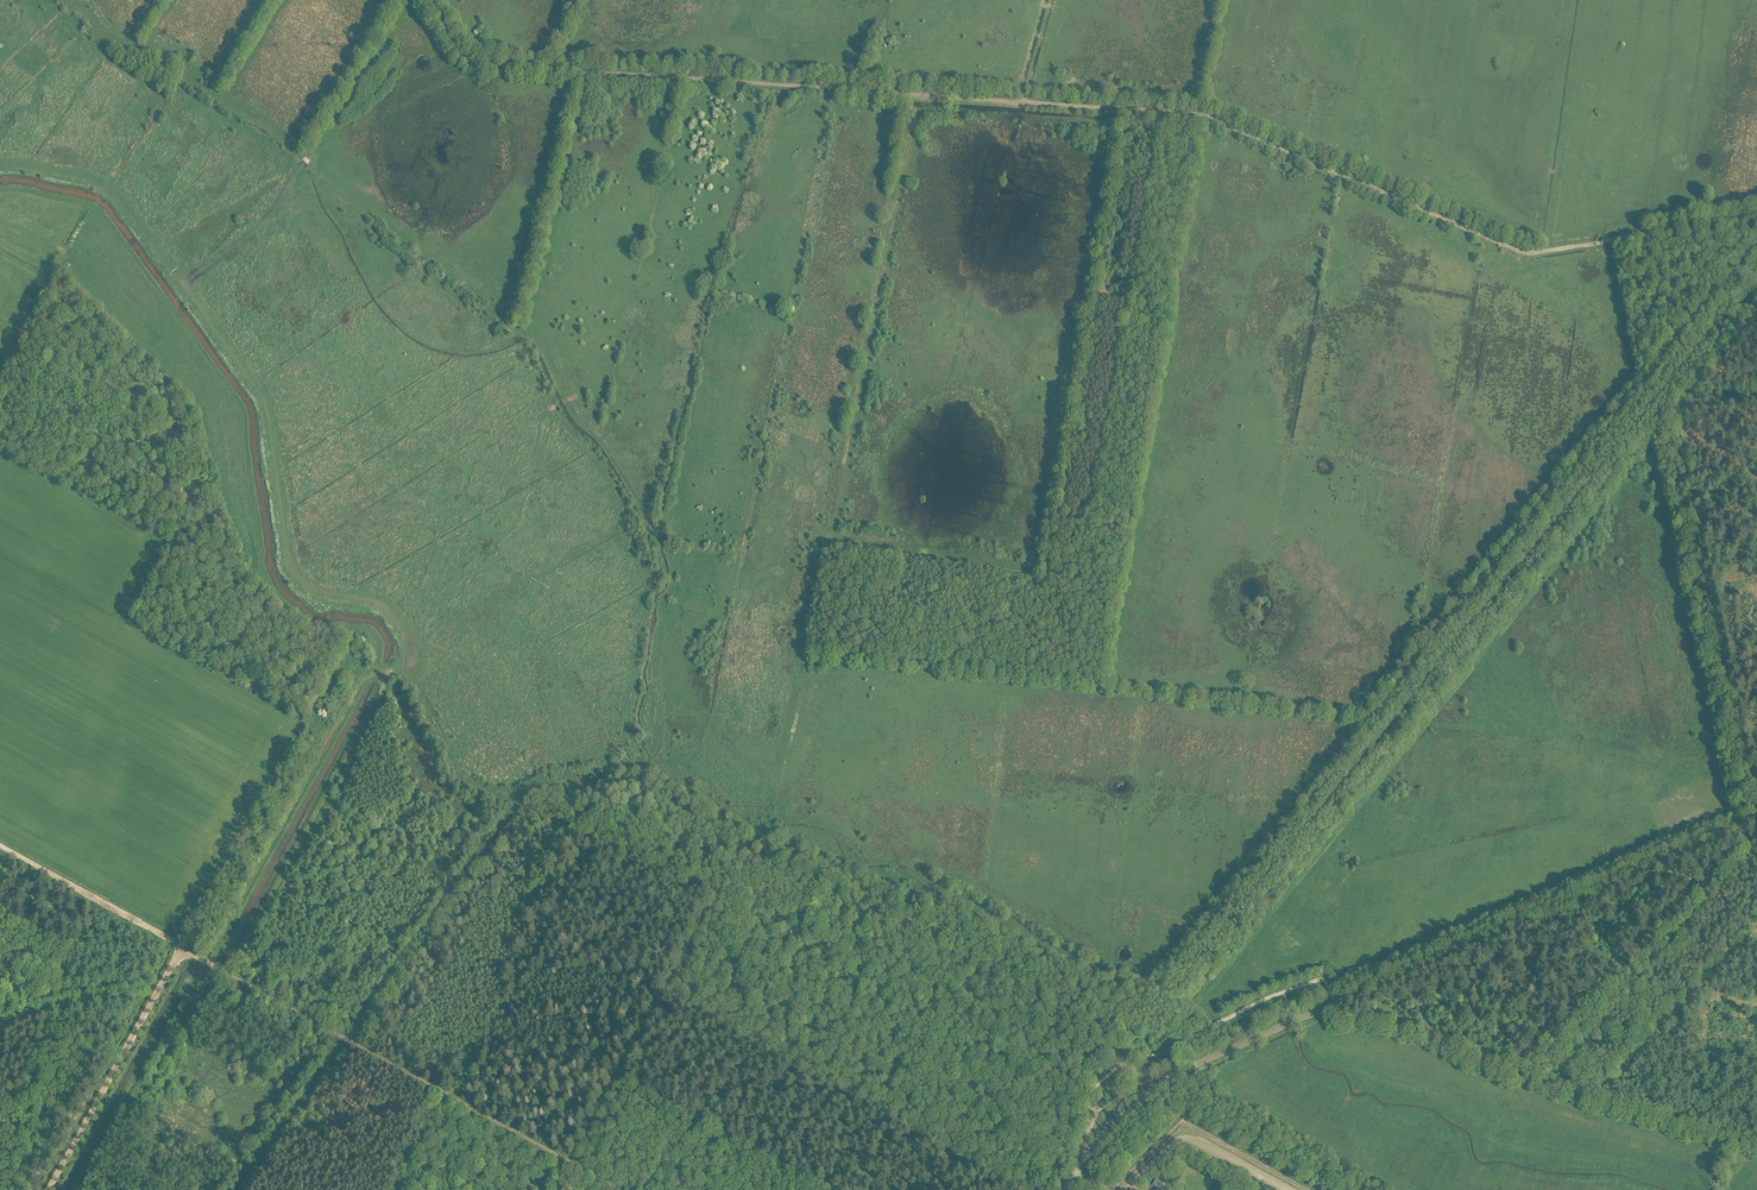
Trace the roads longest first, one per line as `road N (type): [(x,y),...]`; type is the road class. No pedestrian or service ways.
road 1 (track): [(1756,216),(1530,253),(1201,117),(483,65),(456,47),(428,0)]
road 2 (tertiary): [(1068,1189),(1114,1123),(1179,1074),(1756,817)]
road 3 (track): [(219,969),(255,923),(384,692),(379,672),(364,677),(208,963)]
road 4 (track): [(0,189),(88,204),(107,221),(239,404),(267,582),(318,627),(373,634),(377,672)]
road 5 (track): [(384,677),(404,660),(399,624),(377,603),(318,592),(294,572),(267,410),(182,284)]
road 6 (track): [(182,948),(616,1189)]
road 7 (track): [(185,950),(308,722),(288,697),(254,587)]
road 8 (track): [(238,979),(227,994),(185,984),(72,1189)]
road 9 (track): [(48,1189),(160,987)]
road 10 (track): [(0,848),(182,948)]
road 11 (track): [(0,1015),(160,987)]

